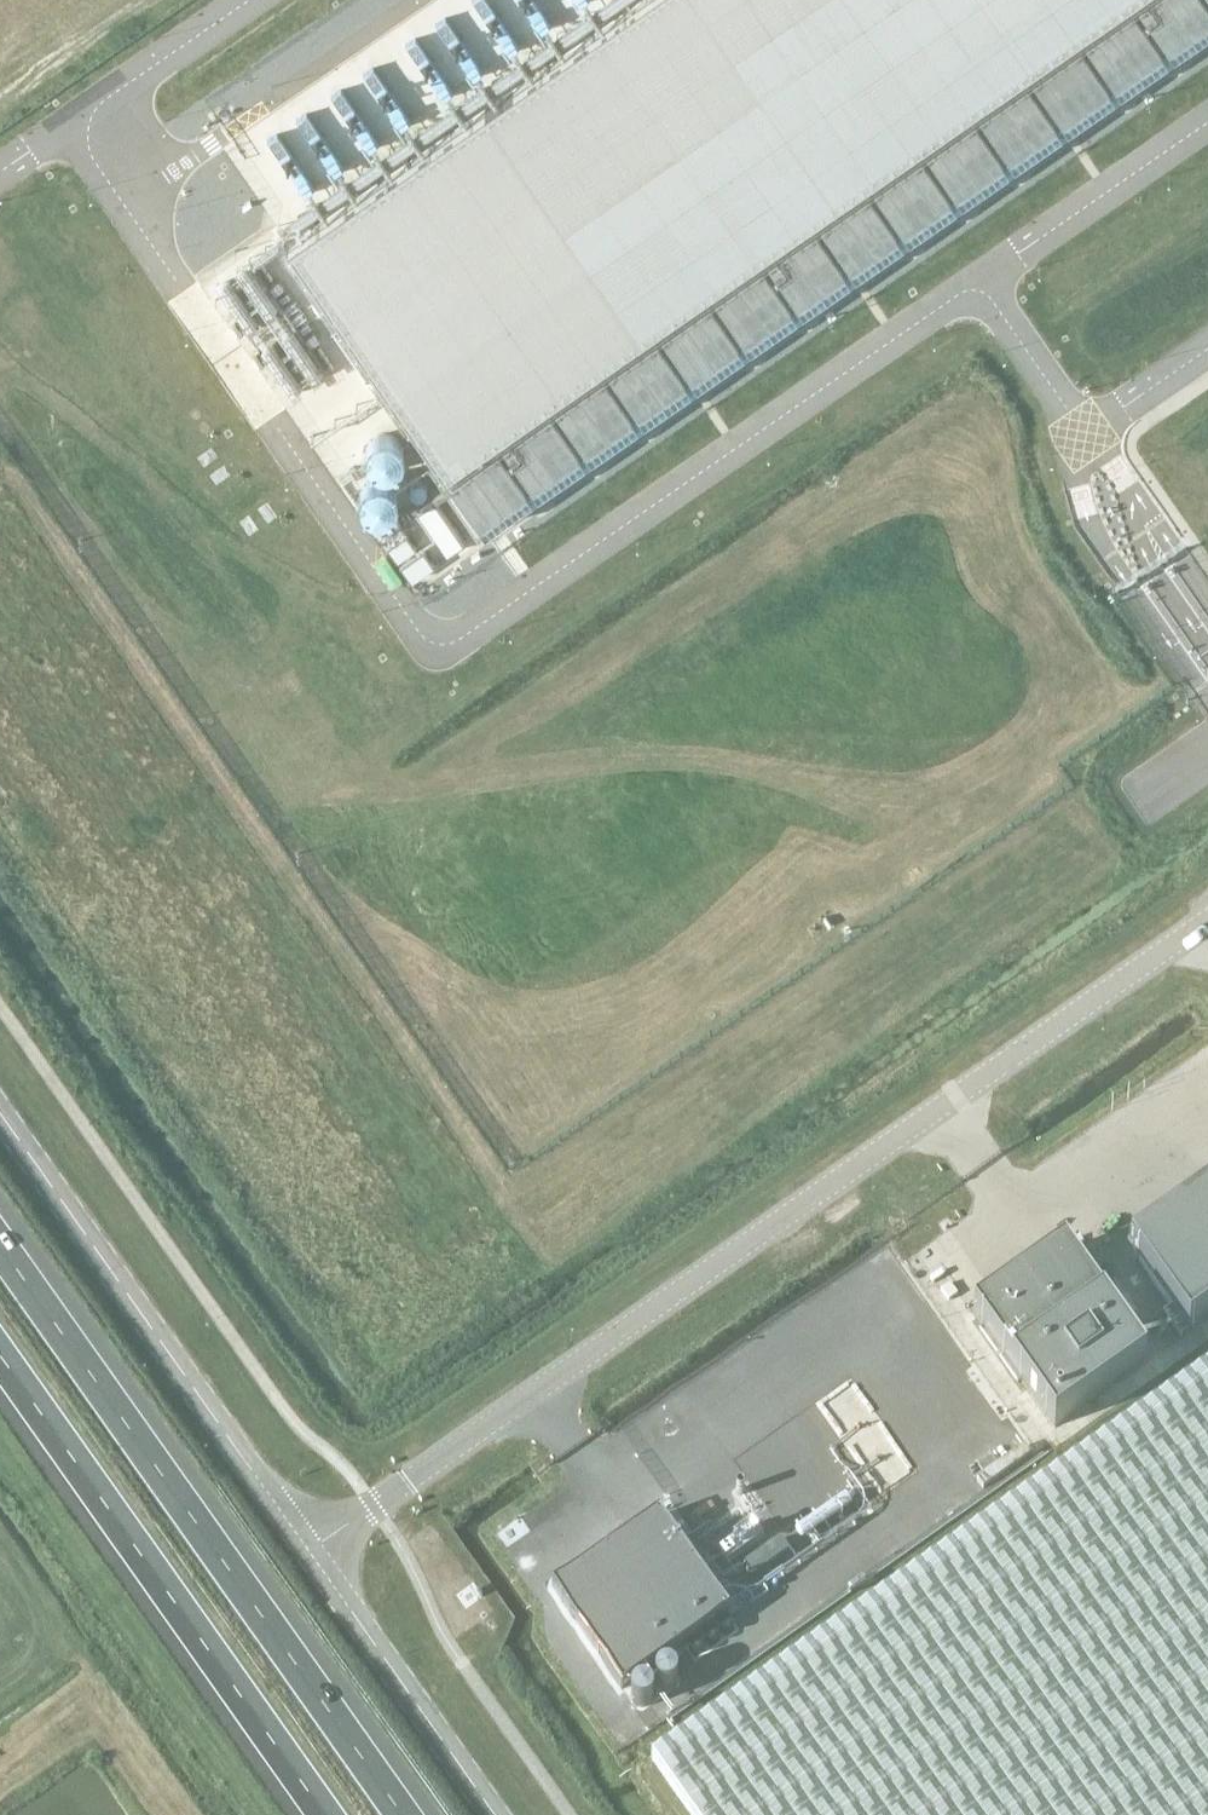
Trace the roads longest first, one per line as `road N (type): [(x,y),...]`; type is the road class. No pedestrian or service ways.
road 1 (unclassified): [(309,1554),(1207,924)]
road 2 (motorway): [(400,1814),(0,1247)]
road 3 (motorway): [(0,1360),(321,1814)]
road 4 (tertiary): [(309,1554),(0,1111)]
road 5 (tertiary): [(492,1814),(309,1554)]

